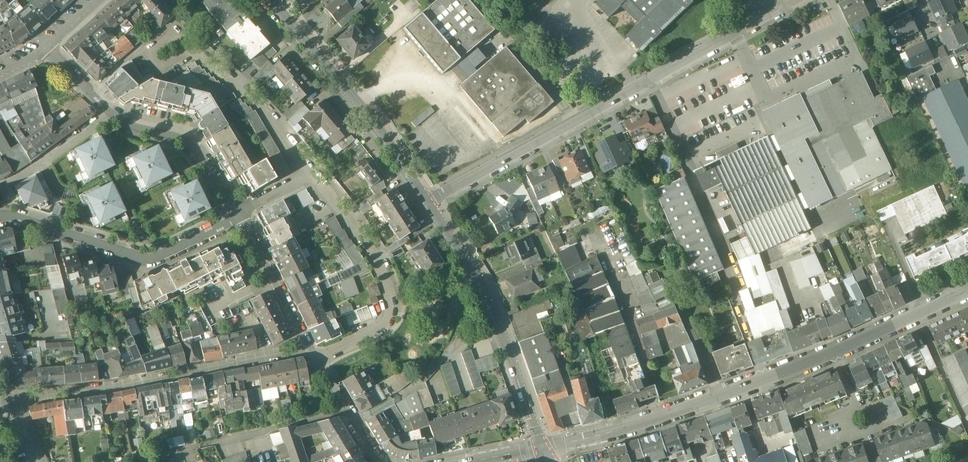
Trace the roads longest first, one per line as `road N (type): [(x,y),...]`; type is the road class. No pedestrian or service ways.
road 1 (residential): [(800,0),(427,203)]
road 2 (tertiary): [(835,353),(544,448)]
road 3 (tertiary): [(544,448),(492,302),(427,203)]
road 4 (residential): [(317,362),(387,327),(395,308),(346,212),(311,173)]
road 5 (tertiary): [(427,203),(268,0)]
road 6 (residential): [(237,217),(166,254),(139,258),(0,216)]
road 7 (residential): [(311,173),(263,107),(190,49)]
road 8 (residential): [(237,217),(189,145),(111,116)]
road 9 (residential): [(317,362),(237,217)]
road 10 (tertiary): [(967,291),(835,353)]
road 11 (residential): [(111,116),(0,190)]

